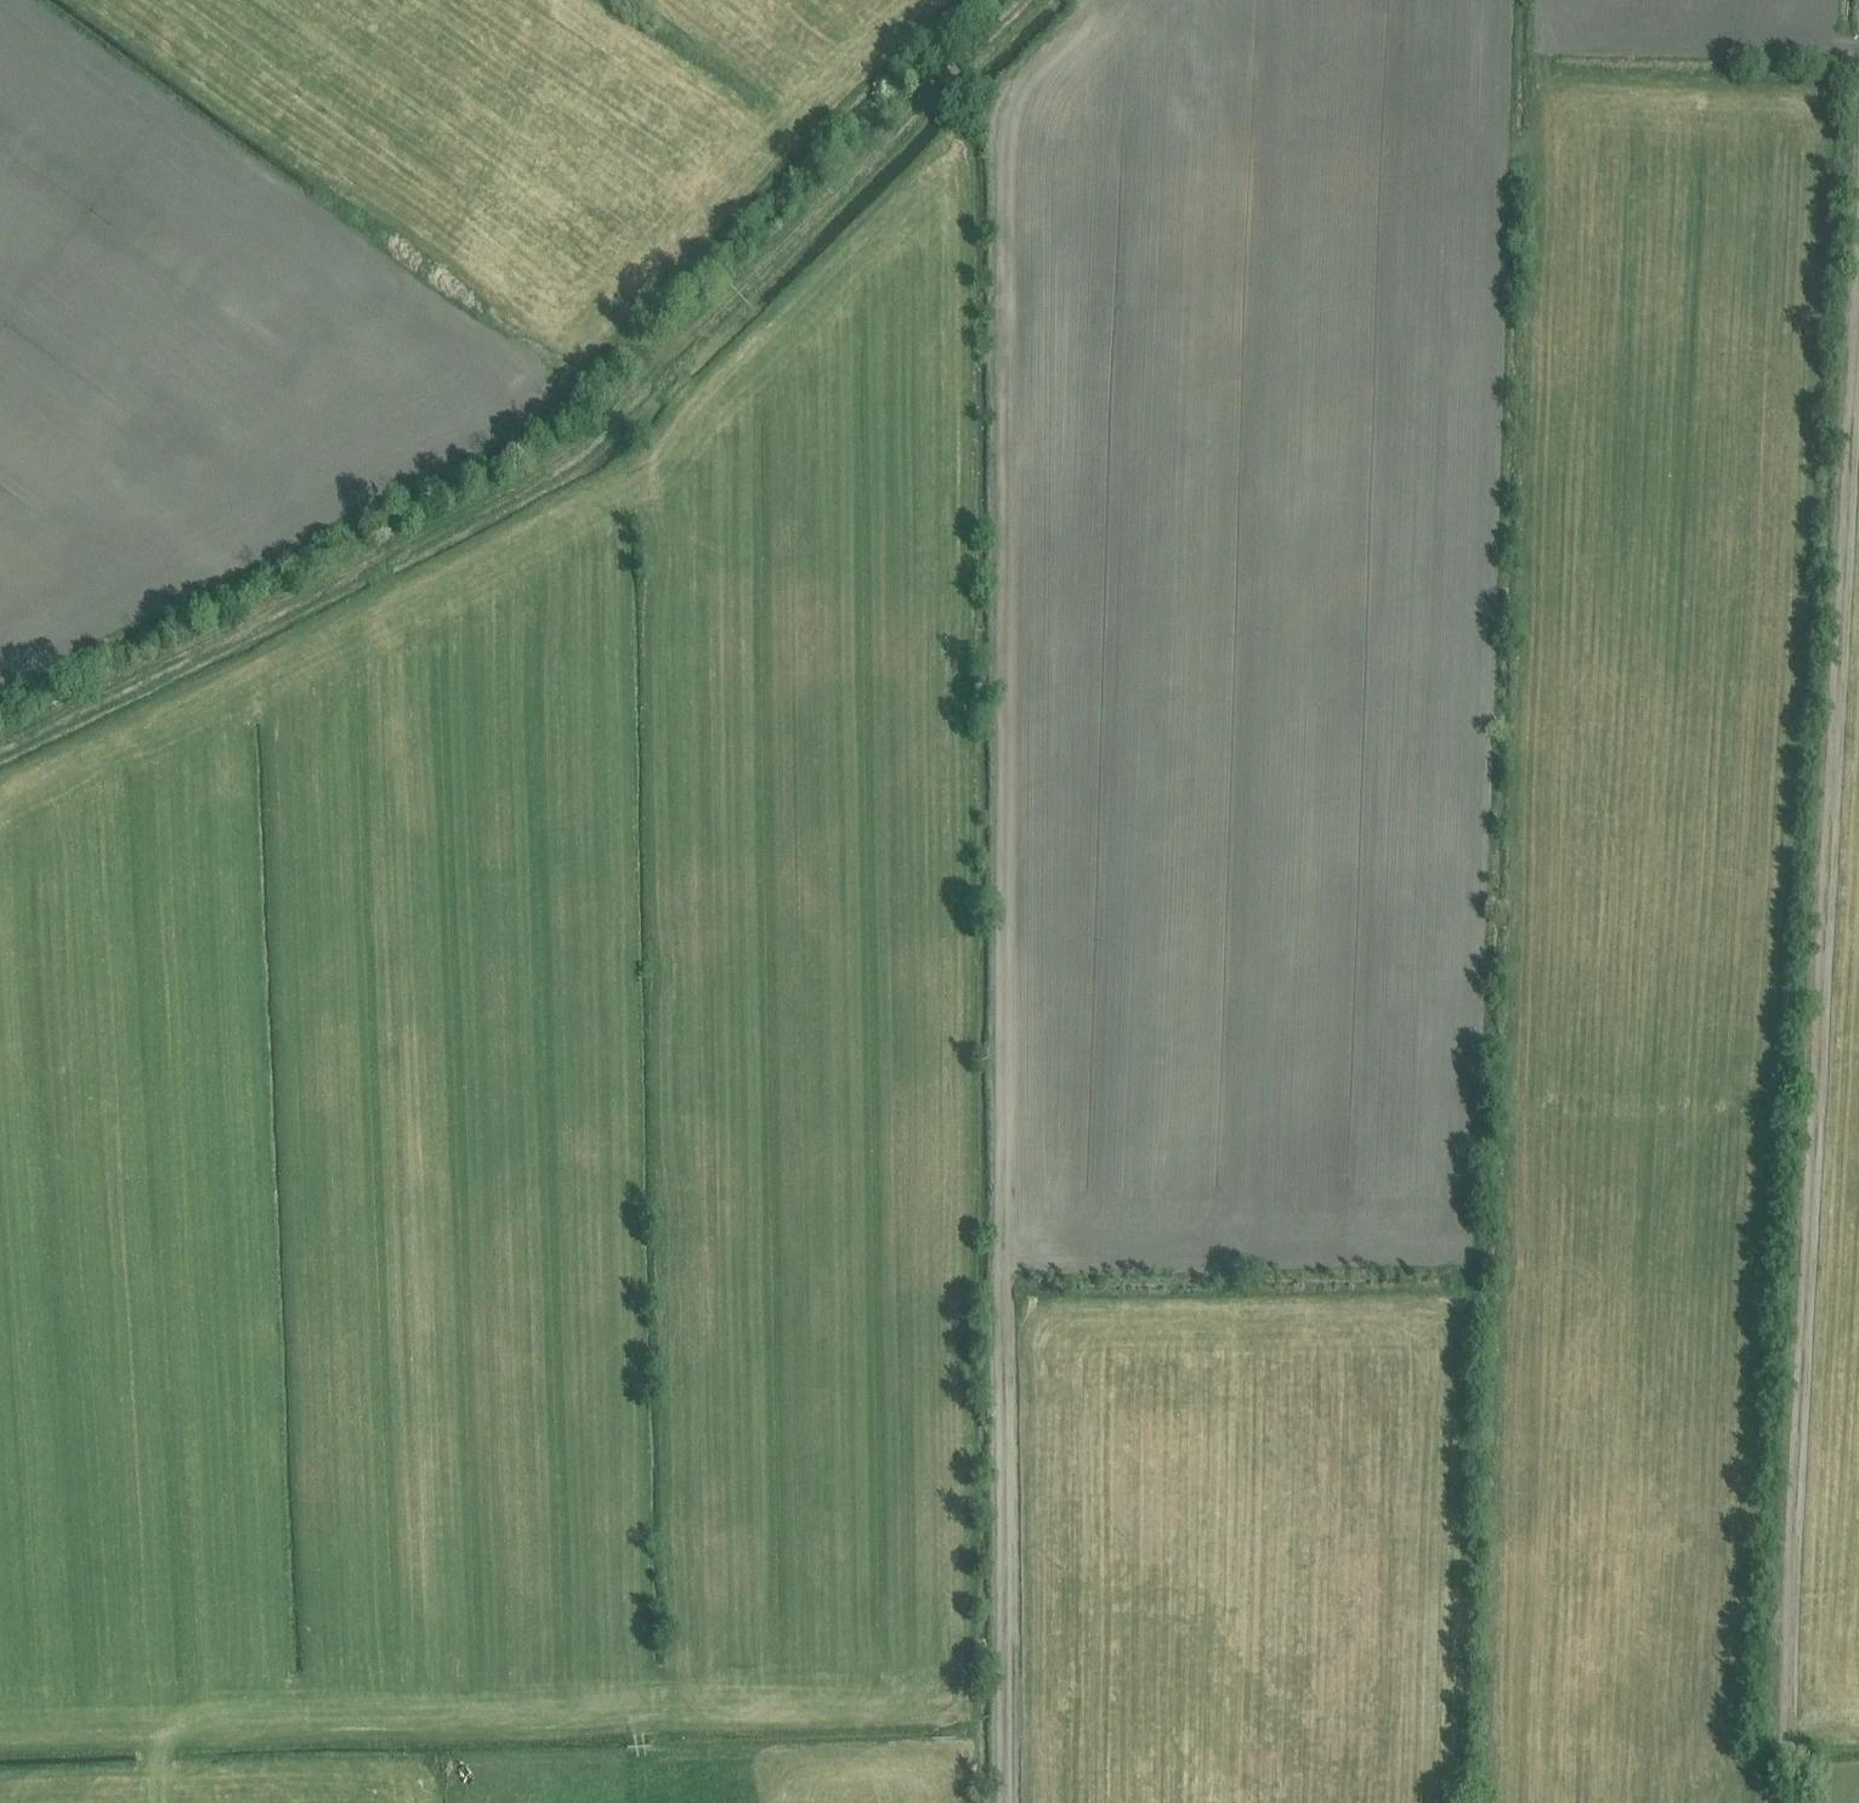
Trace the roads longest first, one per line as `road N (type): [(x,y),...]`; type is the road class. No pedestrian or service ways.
road 1 (track): [(1006,1802),(1005,126),(1016,95),(1091,0)]
road 2 (track): [(1779,1802),(1791,1728),(1795,1490),(1858,308)]
road 3 (track): [(0,739),(597,437),(1027,0)]

